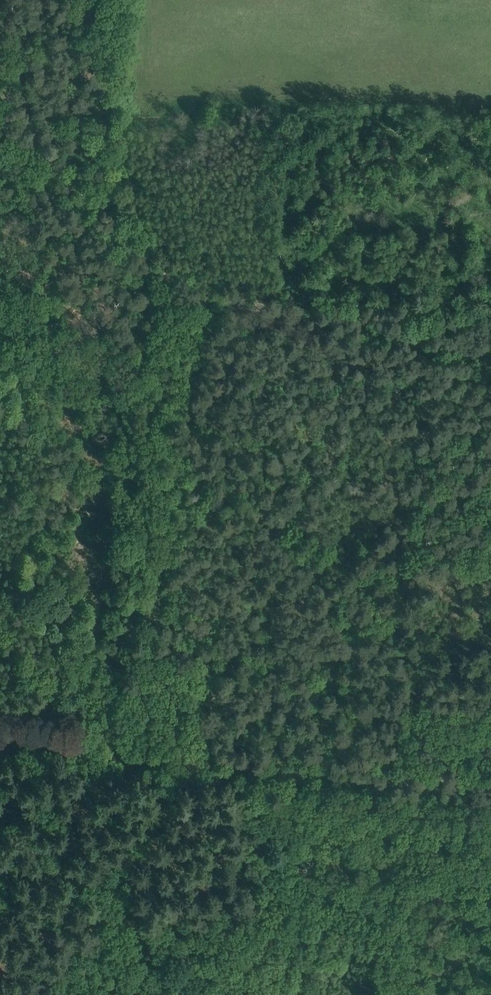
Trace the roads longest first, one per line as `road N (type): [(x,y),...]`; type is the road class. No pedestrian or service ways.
road 1 (track): [(51,994),(190,760),(490,791)]
road 2 (track): [(0,132),(217,297),(324,309),(490,308)]

